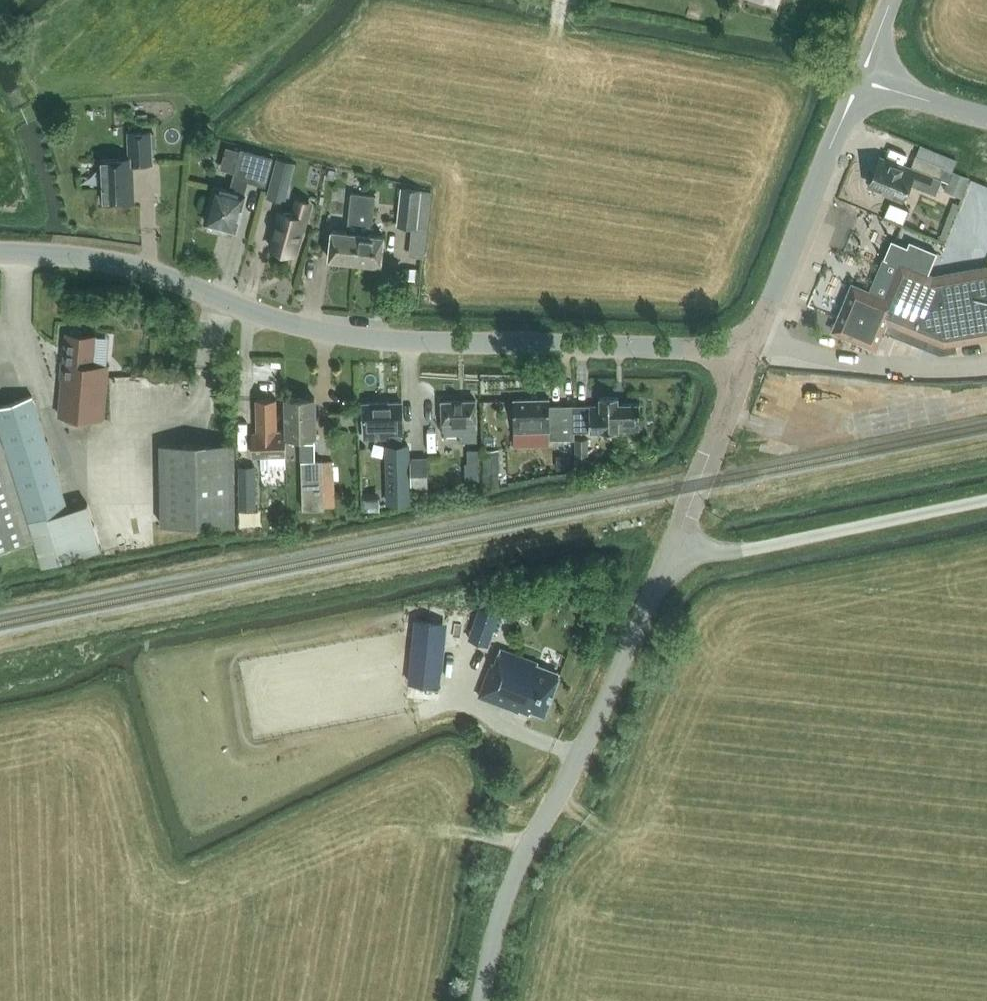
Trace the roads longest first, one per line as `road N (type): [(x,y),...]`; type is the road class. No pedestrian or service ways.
road 1 (tertiary): [(0,252),(118,263),(283,320),(355,336),(749,351)]
road 2 (unclassified): [(480,1000),(519,863),(600,711),(673,547)]
road 3 (unclassified): [(673,547),(736,551),(986,501)]
road 4 (tertiary): [(749,351),(862,80)]
road 5 (unclassified): [(673,547),(749,351)]
road 6 (tertiary): [(862,80),(986,116)]

